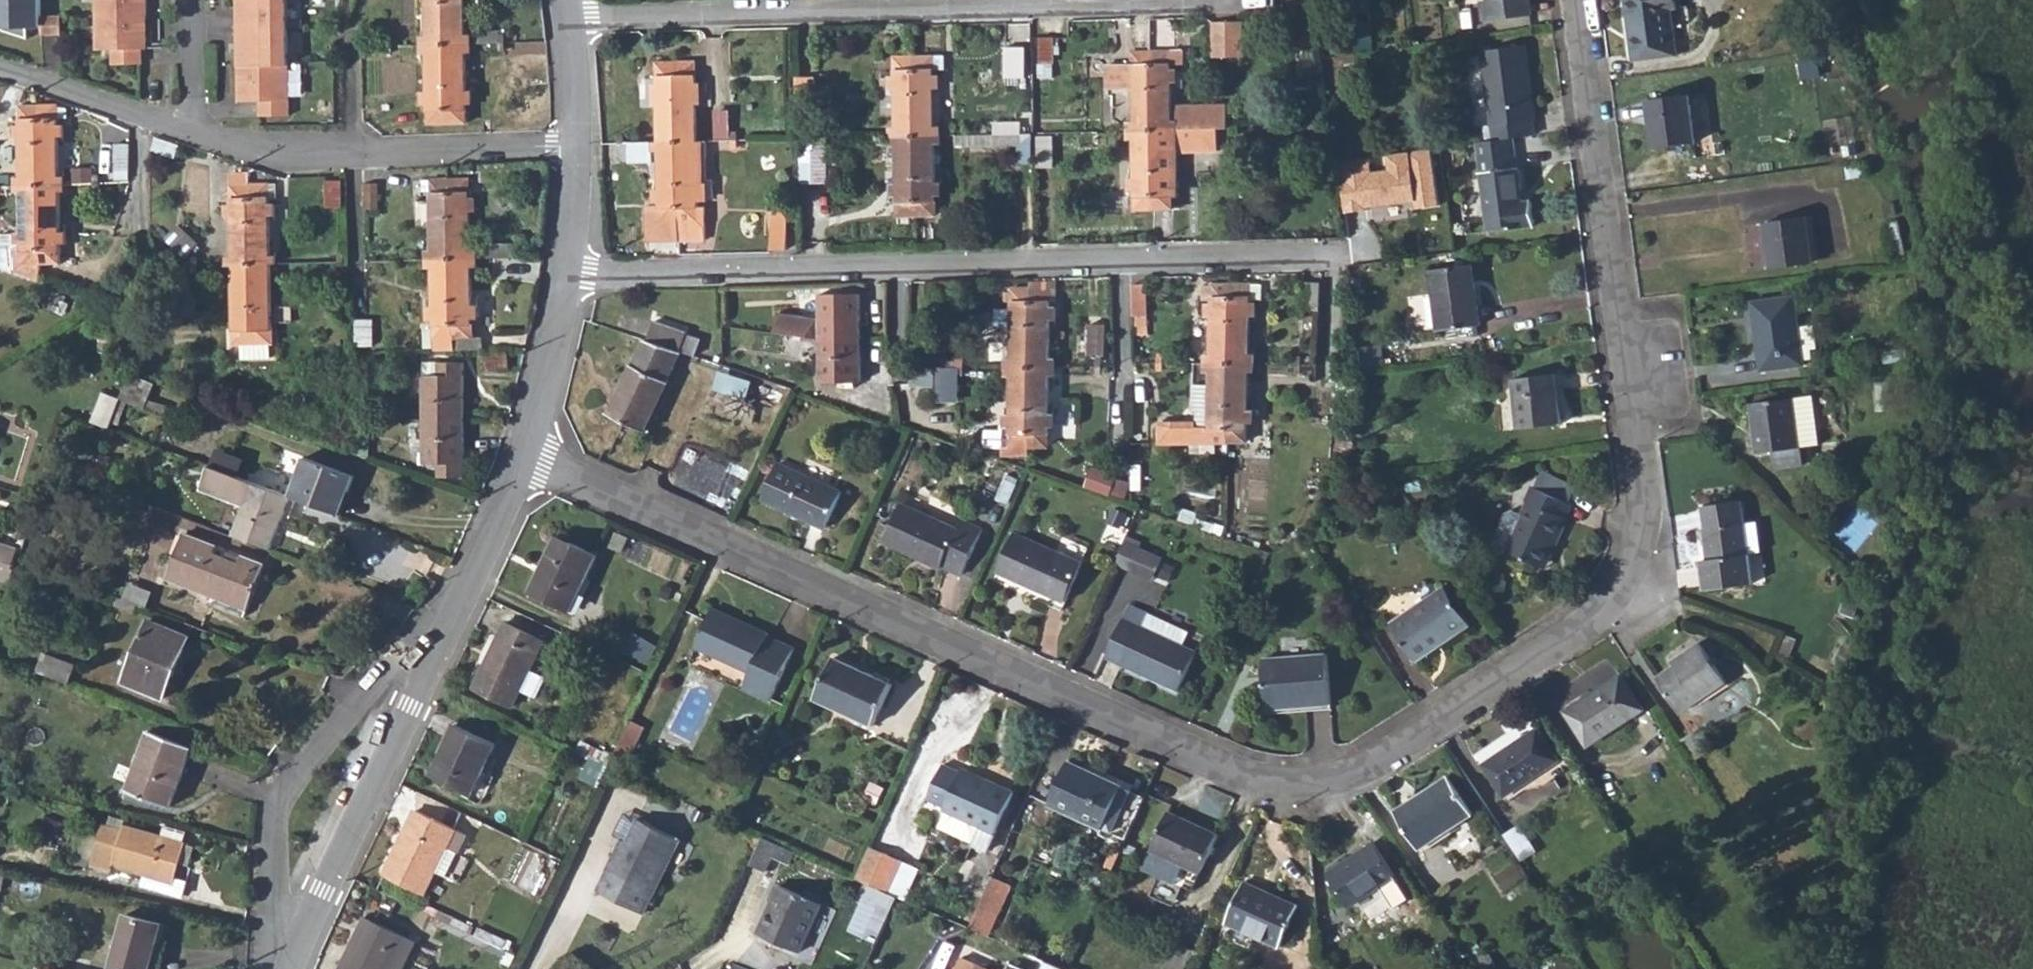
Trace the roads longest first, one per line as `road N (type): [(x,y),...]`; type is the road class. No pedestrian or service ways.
road 1 (residential): [(528,451),(1249,776),(1302,782),(1349,772),(1605,613),(1632,573),(1643,507),(1577,0)]
road 2 (residential): [(571,271),(1336,259)]
road 3 (residential): [(569,20),(1232,7)]
road 4 (residential): [(528,451),(290,968)]
road 5 (residential): [(192,134),(266,153),(577,145)]
road 6 (residential): [(0,73),(192,134)]
road 7 (residential): [(571,271),(528,451)]
road 8 (residential): [(192,0),(192,134)]
road 9 (residential): [(577,145),(571,271)]
road 10 (residential): [(569,20),(577,145)]

